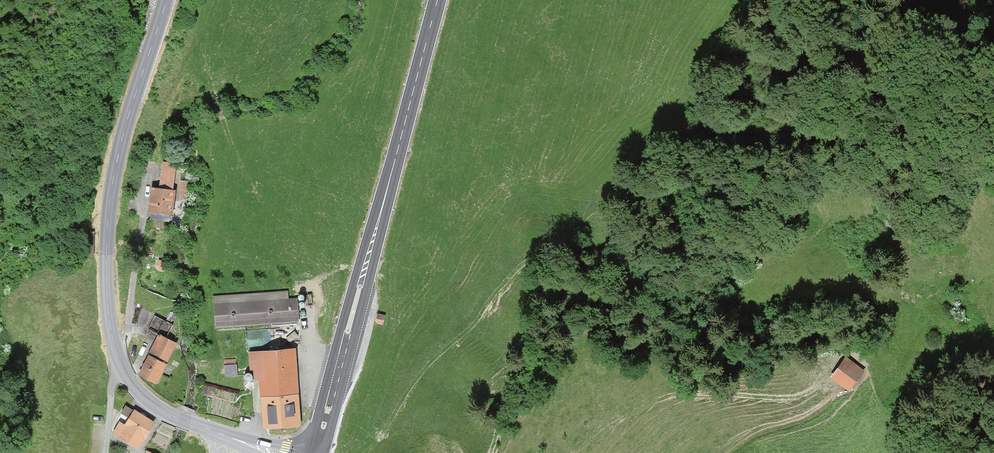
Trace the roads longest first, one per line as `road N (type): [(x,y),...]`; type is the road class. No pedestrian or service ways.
road 1 (tertiary): [(167,0),(110,193),(111,331),(125,373),(152,403),(275,452)]
road 2 (track): [(365,452),(422,373),(525,262),(546,255),(550,267),(527,320),(530,353),(509,389),(489,452)]
road 3 (secondary): [(437,0),(317,452)]
road 4 (track): [(574,452),(674,394),(785,397),(824,380)]
road 5 (track): [(151,168),(178,72),(200,71),(227,131)]

